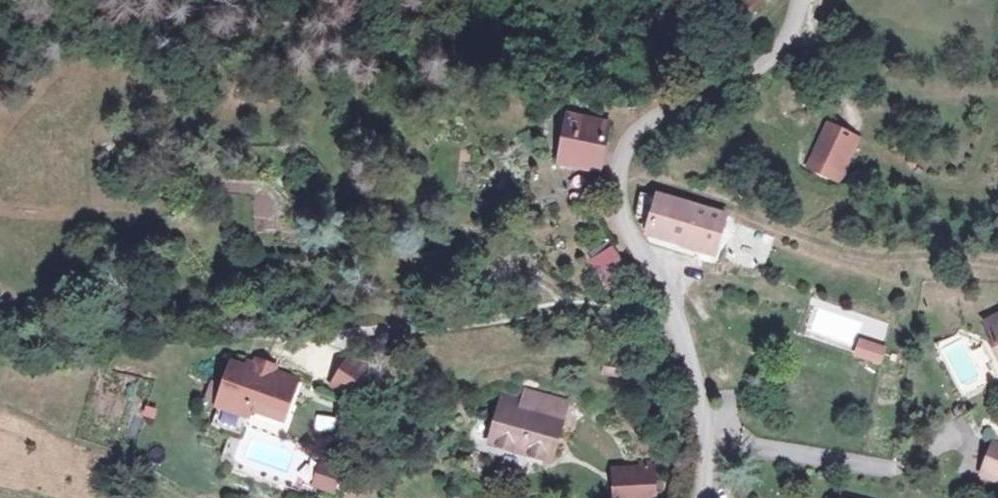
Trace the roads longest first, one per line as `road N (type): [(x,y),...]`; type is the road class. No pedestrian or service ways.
road 1 (residential): [(698,497),(705,442),(699,390),(679,324),(622,212),(624,155),(643,124),(778,52),(802,0)]
road 2 (track): [(290,358),(347,336),(587,304),(643,314),(682,333)]

